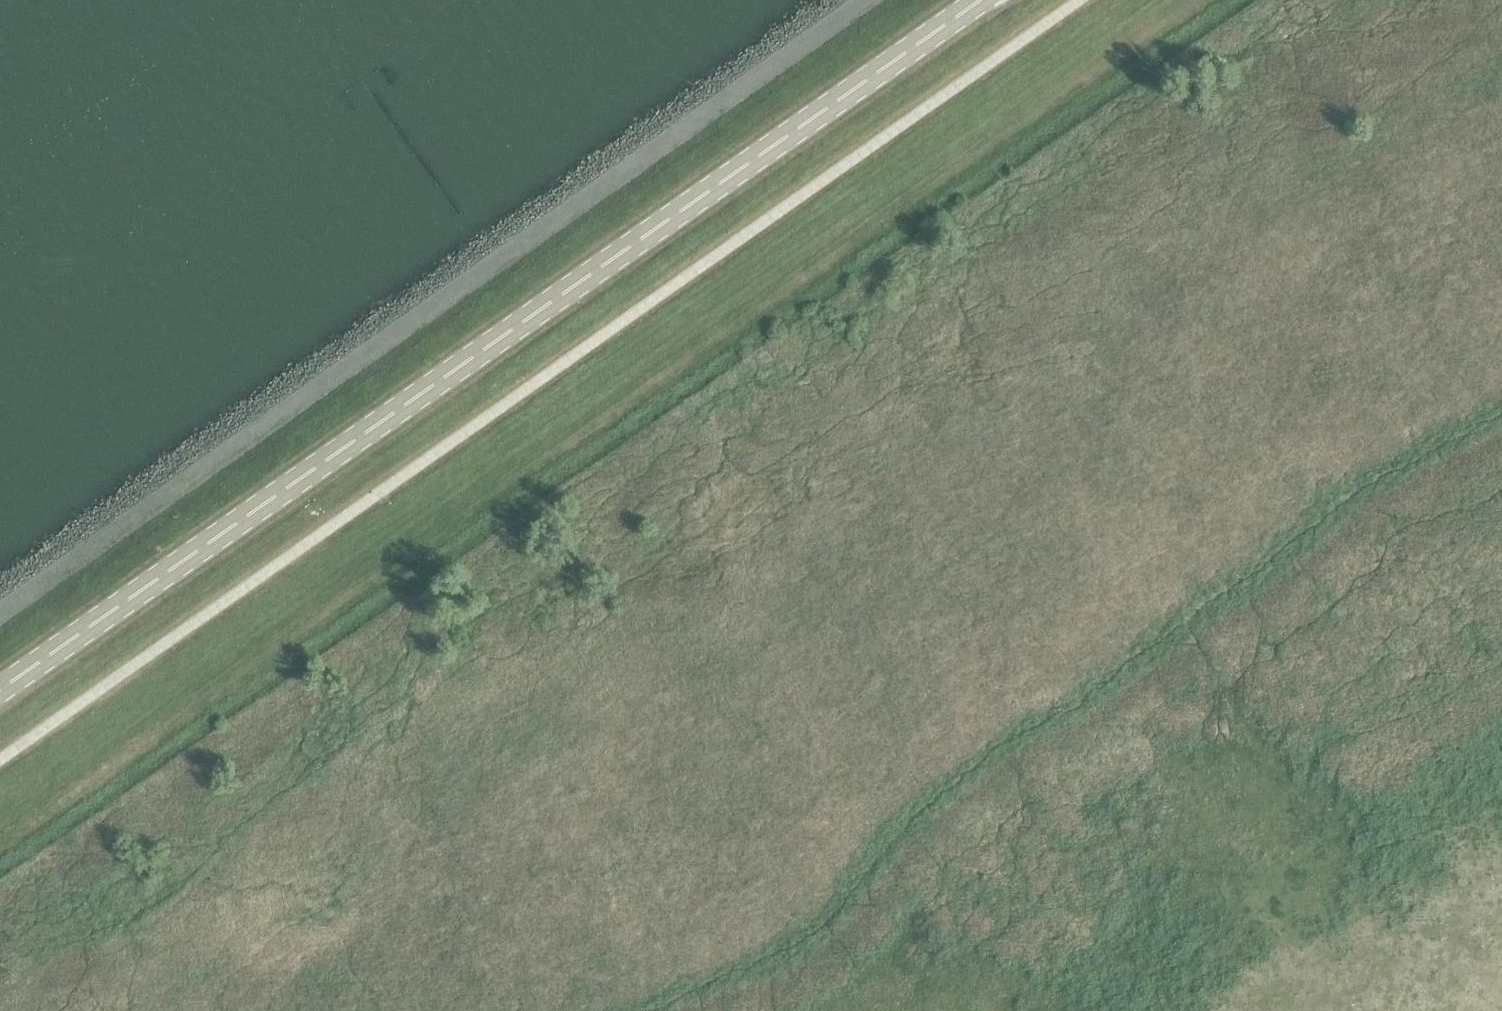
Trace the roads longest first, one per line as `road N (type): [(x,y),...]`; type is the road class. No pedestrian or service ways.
road 1 (secondary): [(0,677),(962,0)]

